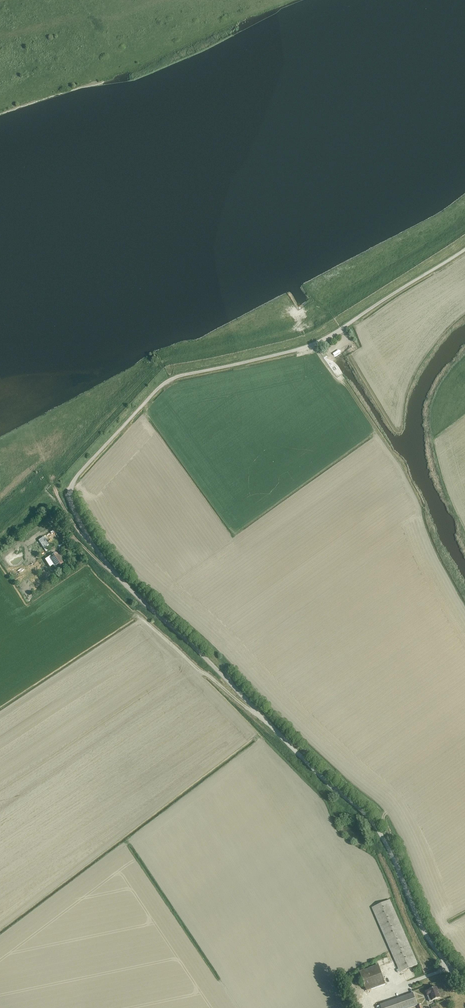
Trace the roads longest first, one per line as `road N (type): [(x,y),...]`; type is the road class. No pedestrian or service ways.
road 1 (unclassified): [(464,983),(422,927),(381,834),(107,565),(69,493),(175,379),(323,340),(464,249)]

